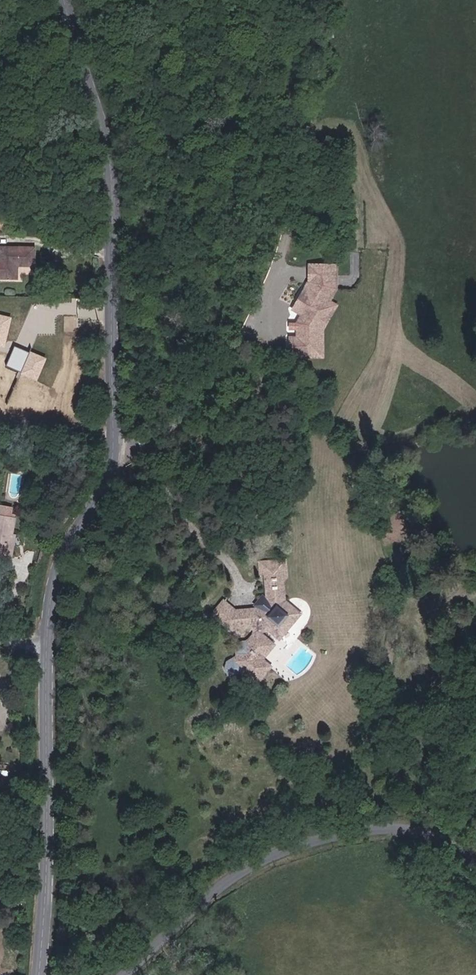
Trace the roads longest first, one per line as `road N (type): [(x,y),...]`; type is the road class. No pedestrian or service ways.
road 1 (secondary): [(65,0),(111,172),(116,435),(104,492),(73,537),(51,601),(39,974)]
road 2 (unclassified): [(475,860),(440,837),(404,829),(321,837),(233,879),(124,974)]

